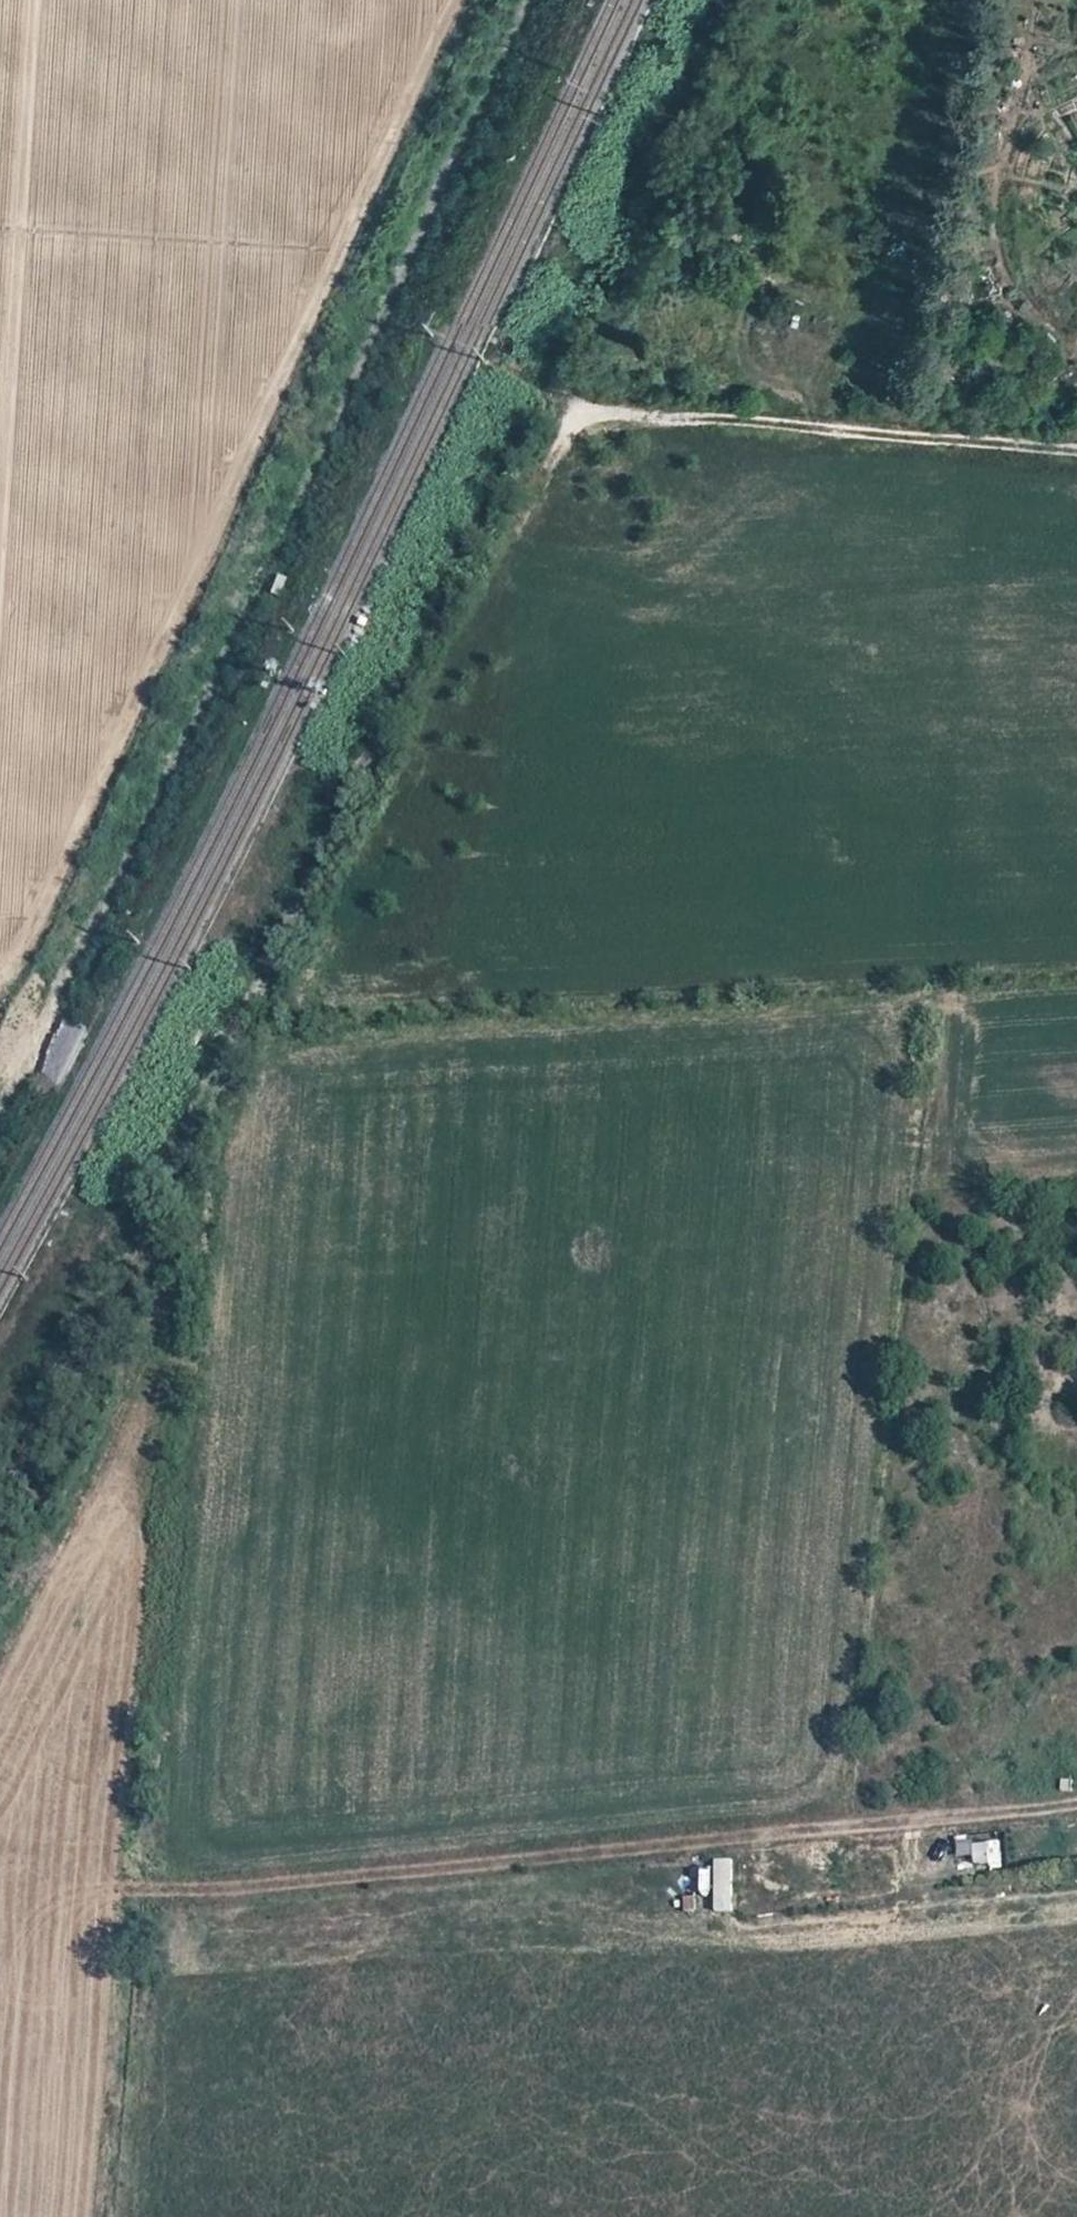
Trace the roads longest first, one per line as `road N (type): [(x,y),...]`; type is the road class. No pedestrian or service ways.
road 1 (track): [(1076,1802),(166,1896)]
road 2 (track): [(1076,453),(578,412)]

